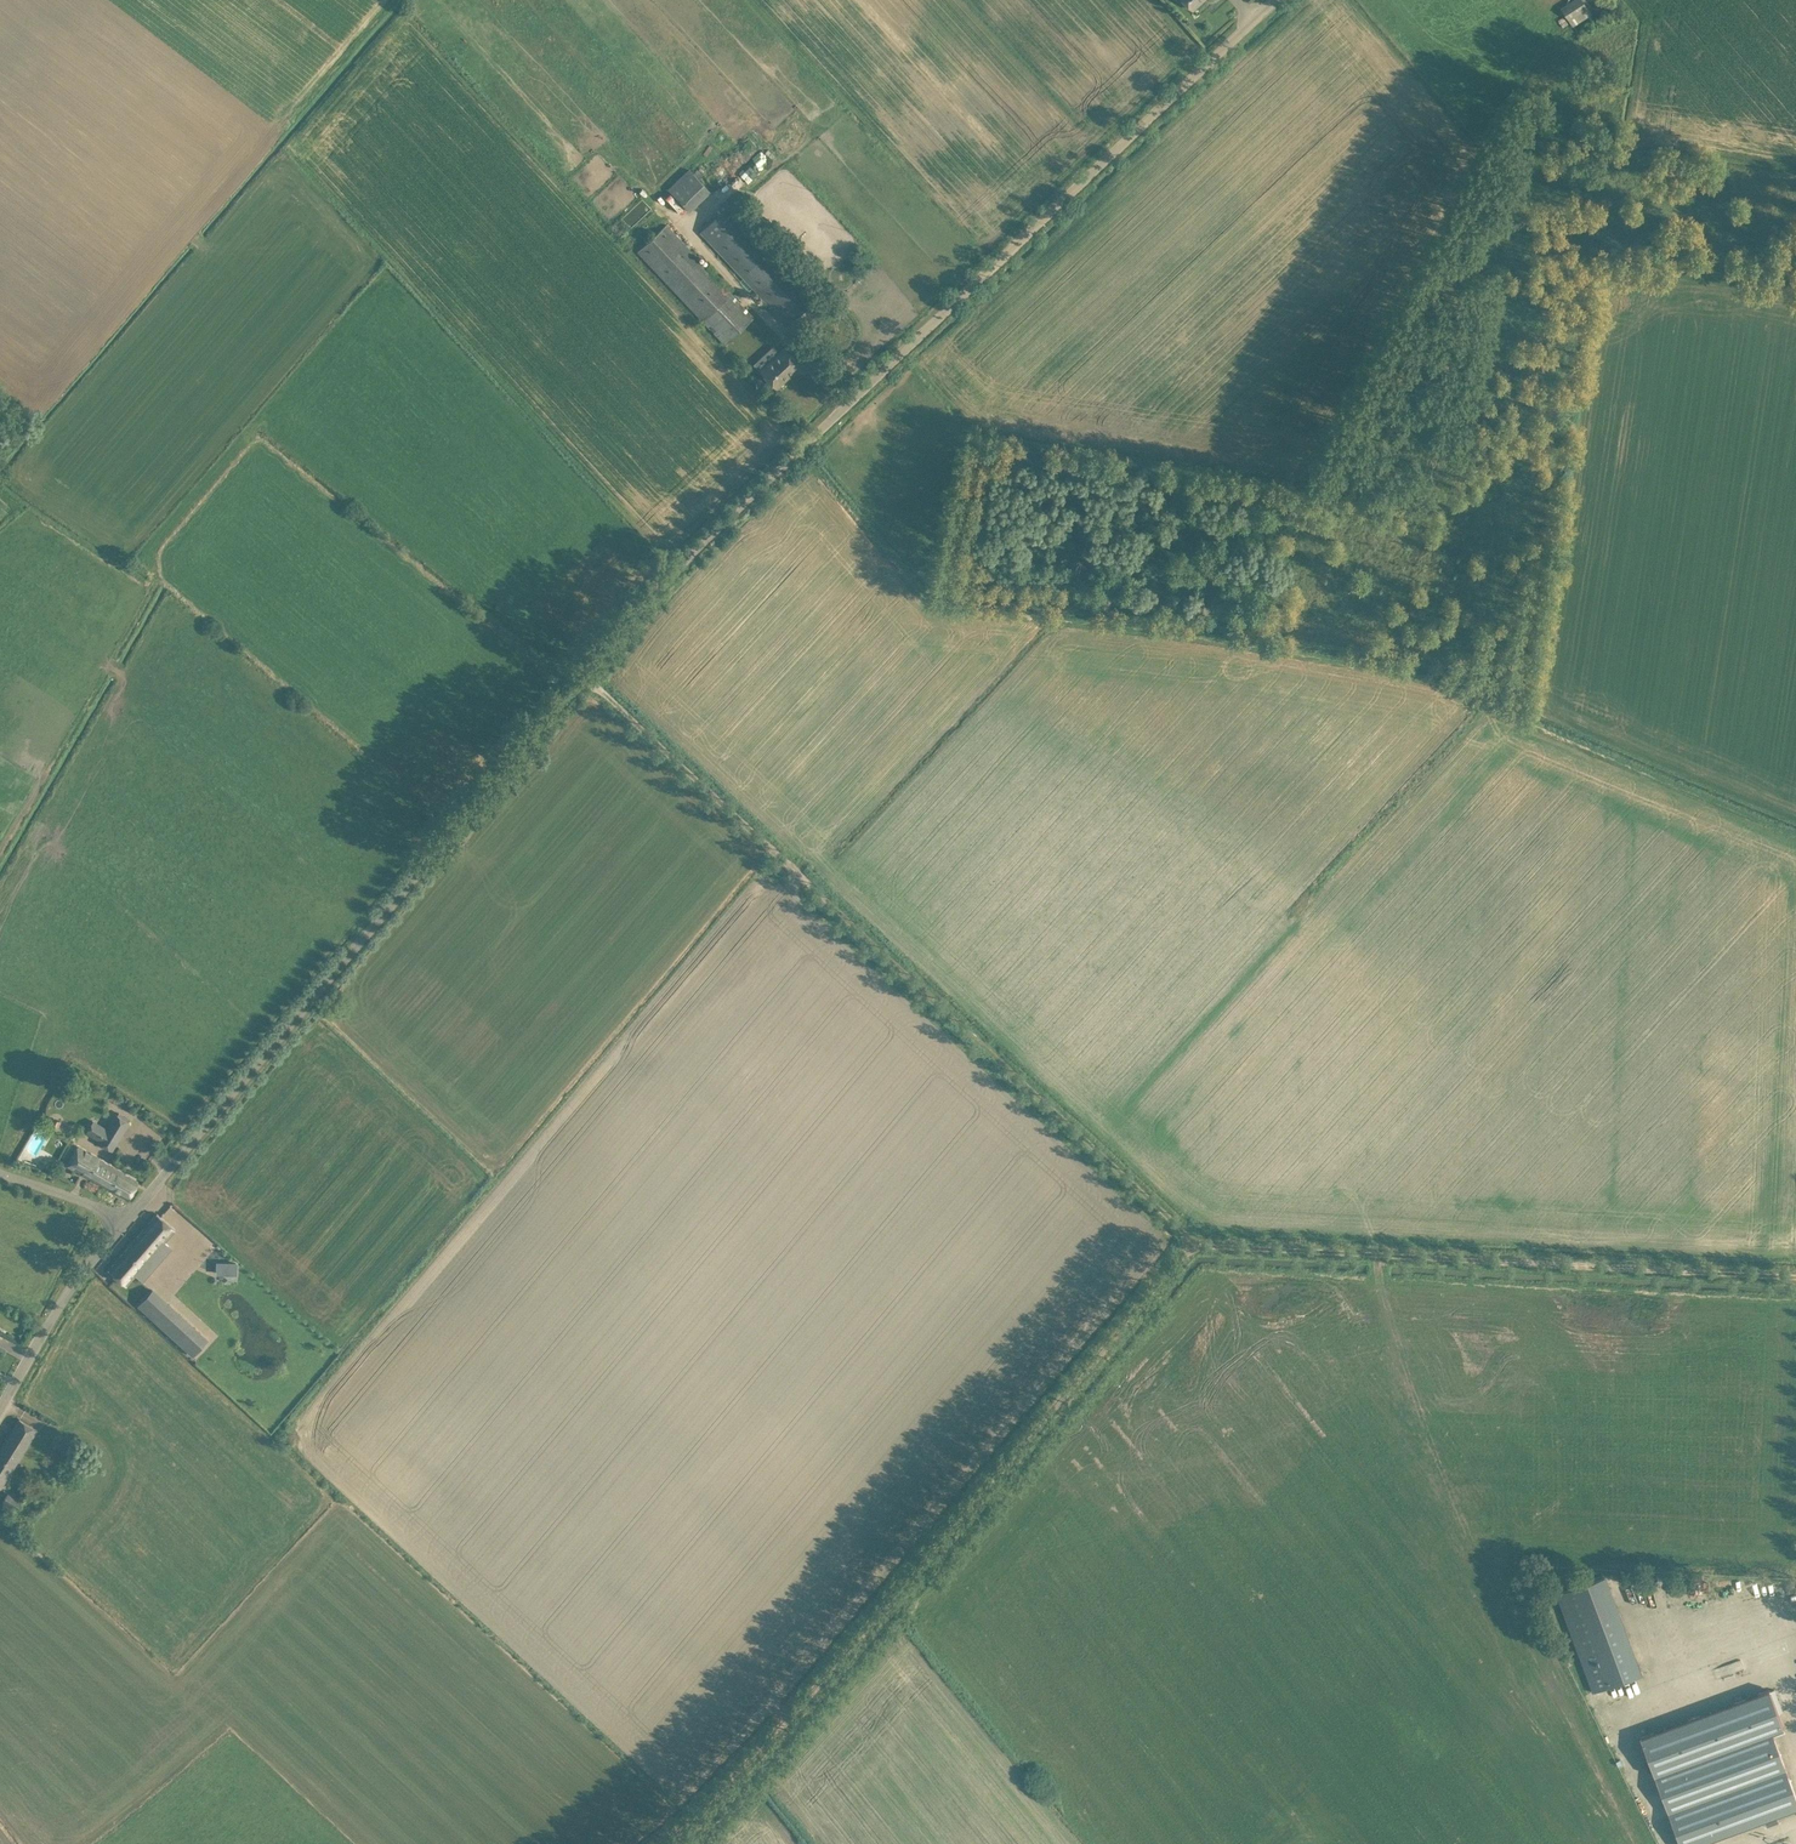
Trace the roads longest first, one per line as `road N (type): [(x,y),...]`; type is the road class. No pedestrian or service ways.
road 1 (unclassified): [(123,1222),(659,586),(1275,0)]
road 2 (track): [(585,675),(1092,1138),(1194,1243),(1795,1276)]
road 3 (track): [(651,1843),(789,1707),(1194,1243)]
road 4 (unclassified): [(0,1409),(65,1295),(123,1222)]
road 5 (unclassified): [(123,1222),(0,1172)]

